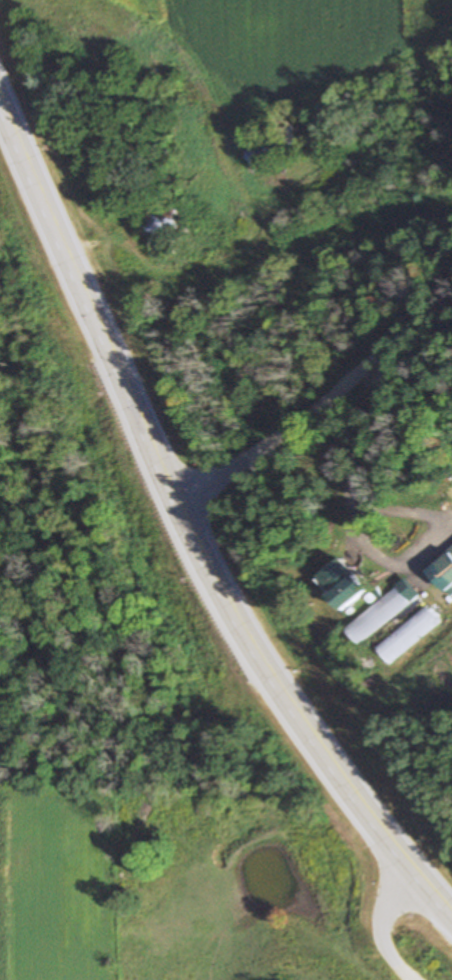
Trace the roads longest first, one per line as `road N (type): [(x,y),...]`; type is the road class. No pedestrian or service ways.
road 1 (primary): [(451,906),(292,704),(194,534),(0,96)]
road 2 (residential): [(176,494),(318,415),(451,279)]
road 3 (residential): [(413,979),(390,960),(384,932),(404,853)]

